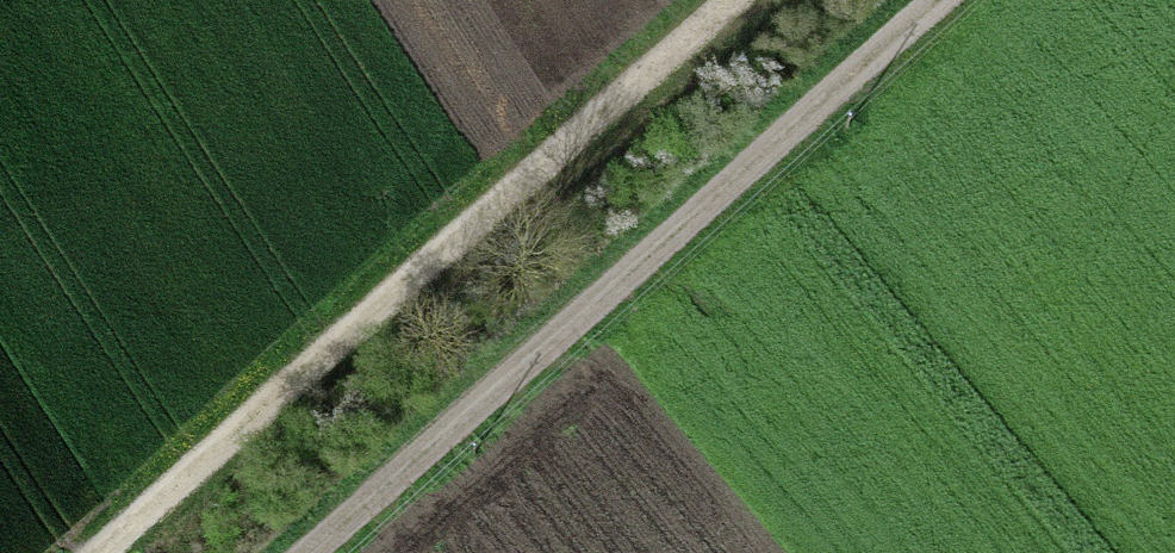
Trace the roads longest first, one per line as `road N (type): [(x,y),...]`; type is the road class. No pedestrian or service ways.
road 1 (track): [(729,0),(94,552)]
road 2 (track): [(307,552),(939,0)]

